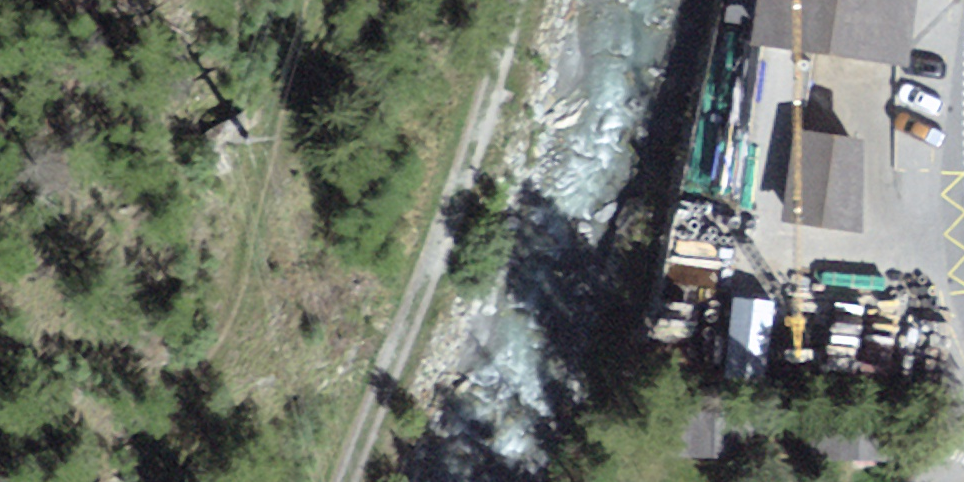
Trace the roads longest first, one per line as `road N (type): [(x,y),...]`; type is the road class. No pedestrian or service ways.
road 1 (track): [(150,481),(162,425),(212,350),(311,0)]
road 2 (track): [(517,0),(349,481)]

